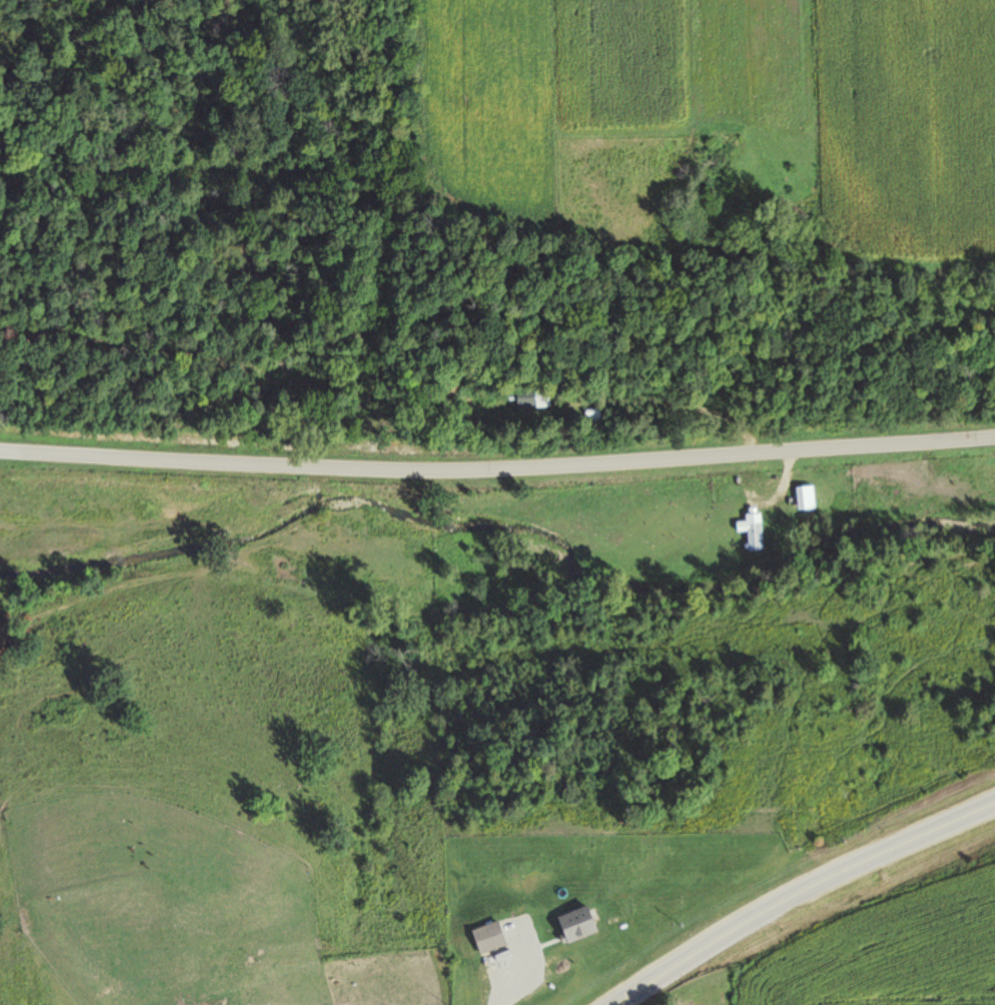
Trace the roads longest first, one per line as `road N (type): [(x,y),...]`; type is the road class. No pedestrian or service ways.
road 1 (residential): [(0,434),(293,452),(883,429),(994,413)]
road 2 (primary): [(614,1004),(756,911),(994,804)]

